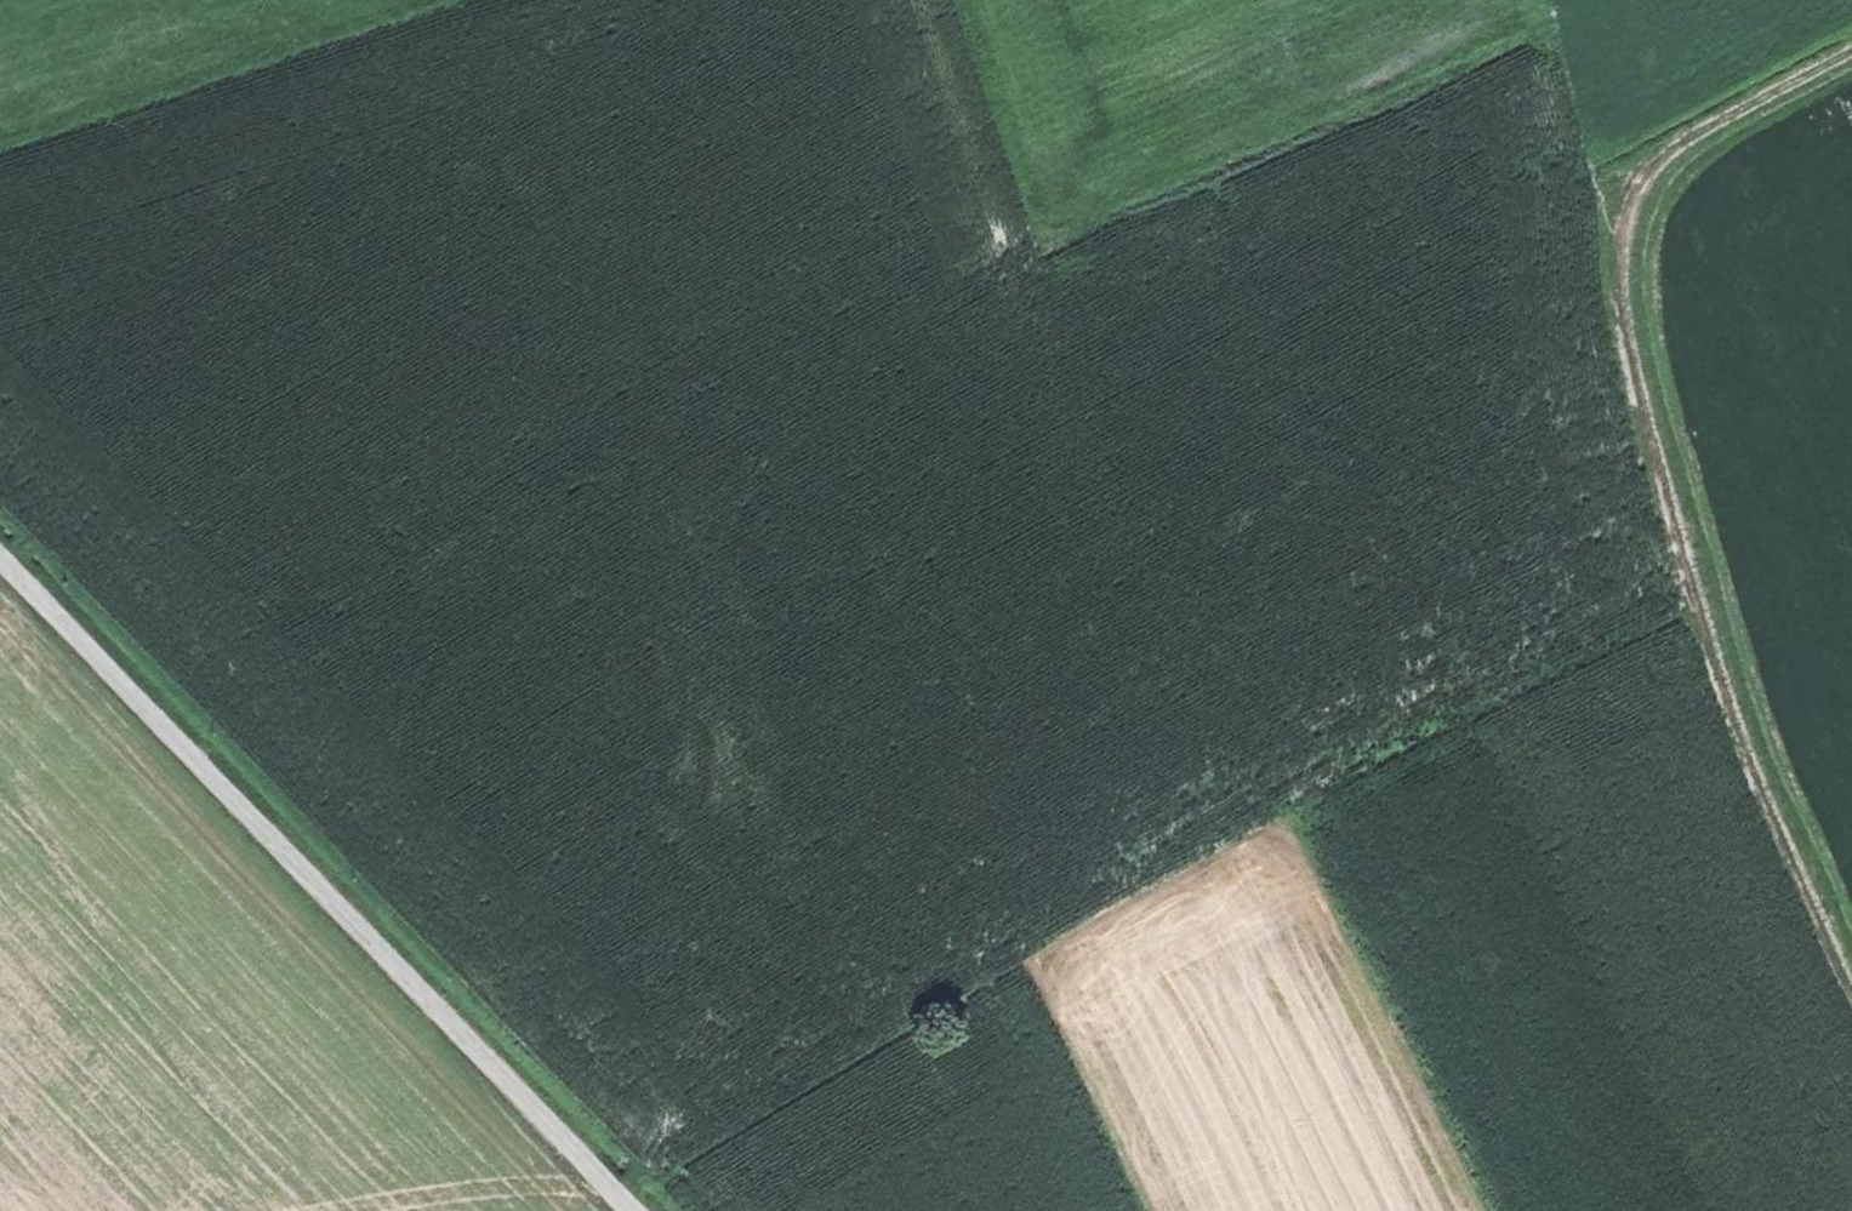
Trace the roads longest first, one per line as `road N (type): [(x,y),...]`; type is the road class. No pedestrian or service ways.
road 1 (track): [(1851,49),(1666,149),(1634,191),(1621,252),(1633,329),(1729,692),(1817,896),(1851,957)]
road 2 (unclassified): [(629,1210),(0,558)]

